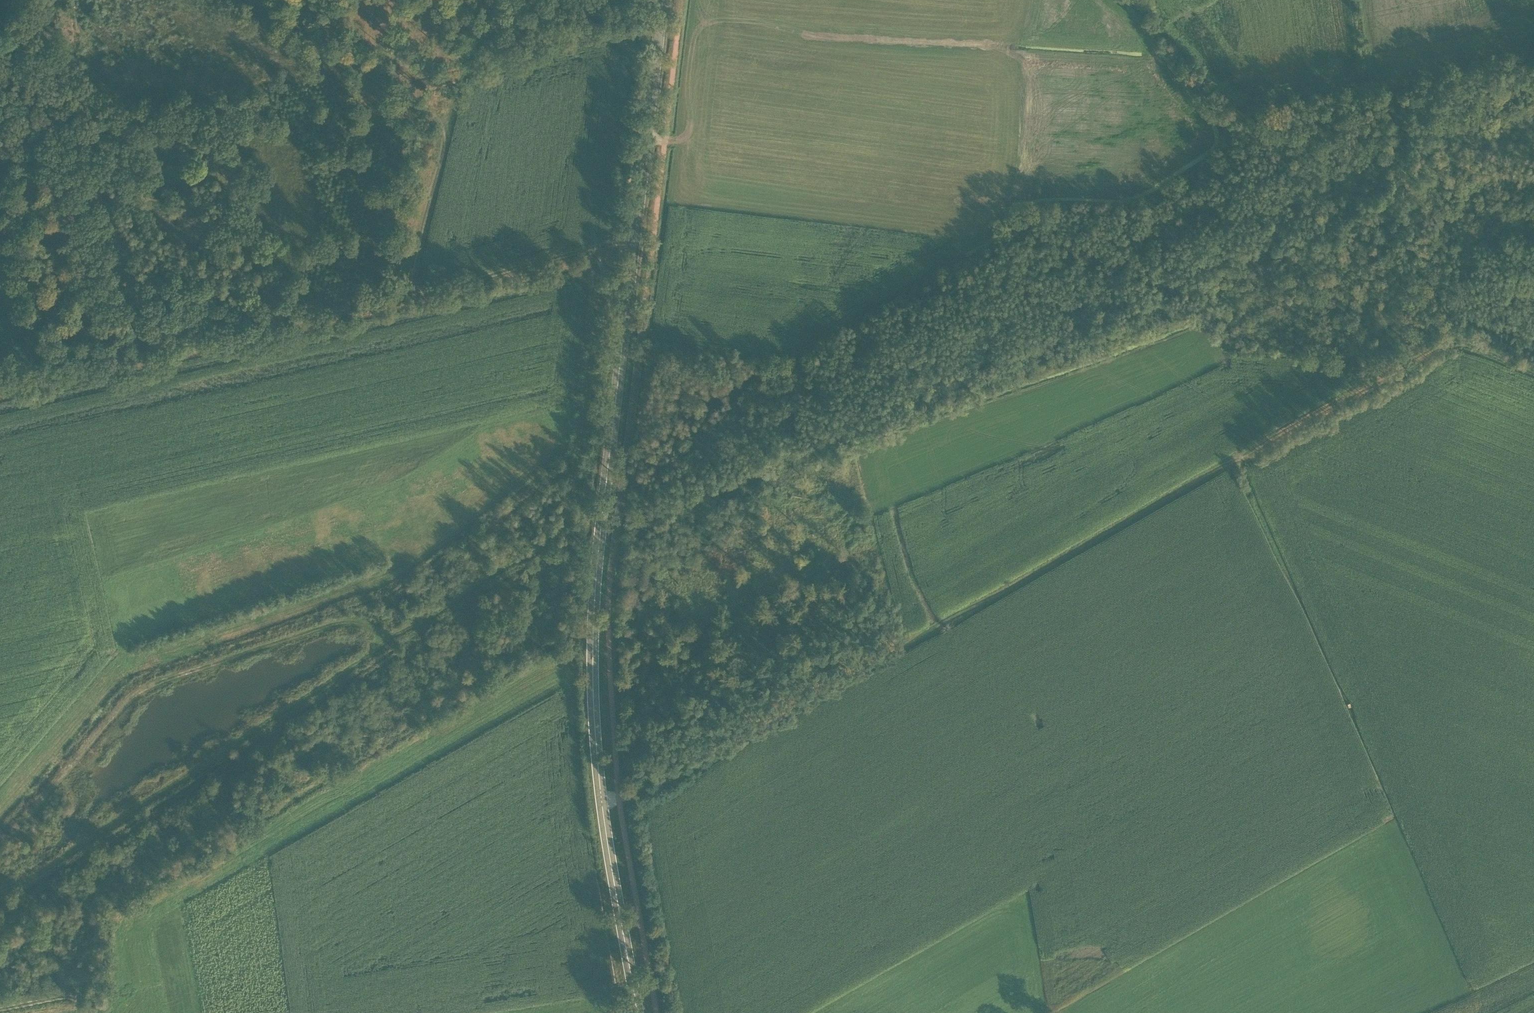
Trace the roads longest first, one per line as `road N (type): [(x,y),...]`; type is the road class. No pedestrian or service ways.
road 1 (track): [(1533,366),(1461,335),(1439,342),(721,752),(632,794),(601,799)]
road 2 (primary): [(637,1012),(601,799),(593,612),(662,0)]
road 3 (track): [(0,891),(63,858),(559,528),(579,449),(602,272),(587,248)]
road 4 (track): [(635,232),(392,301),(0,388)]
road 5 (track): [(0,842),(149,685),(339,622),(359,622),(387,640)]

